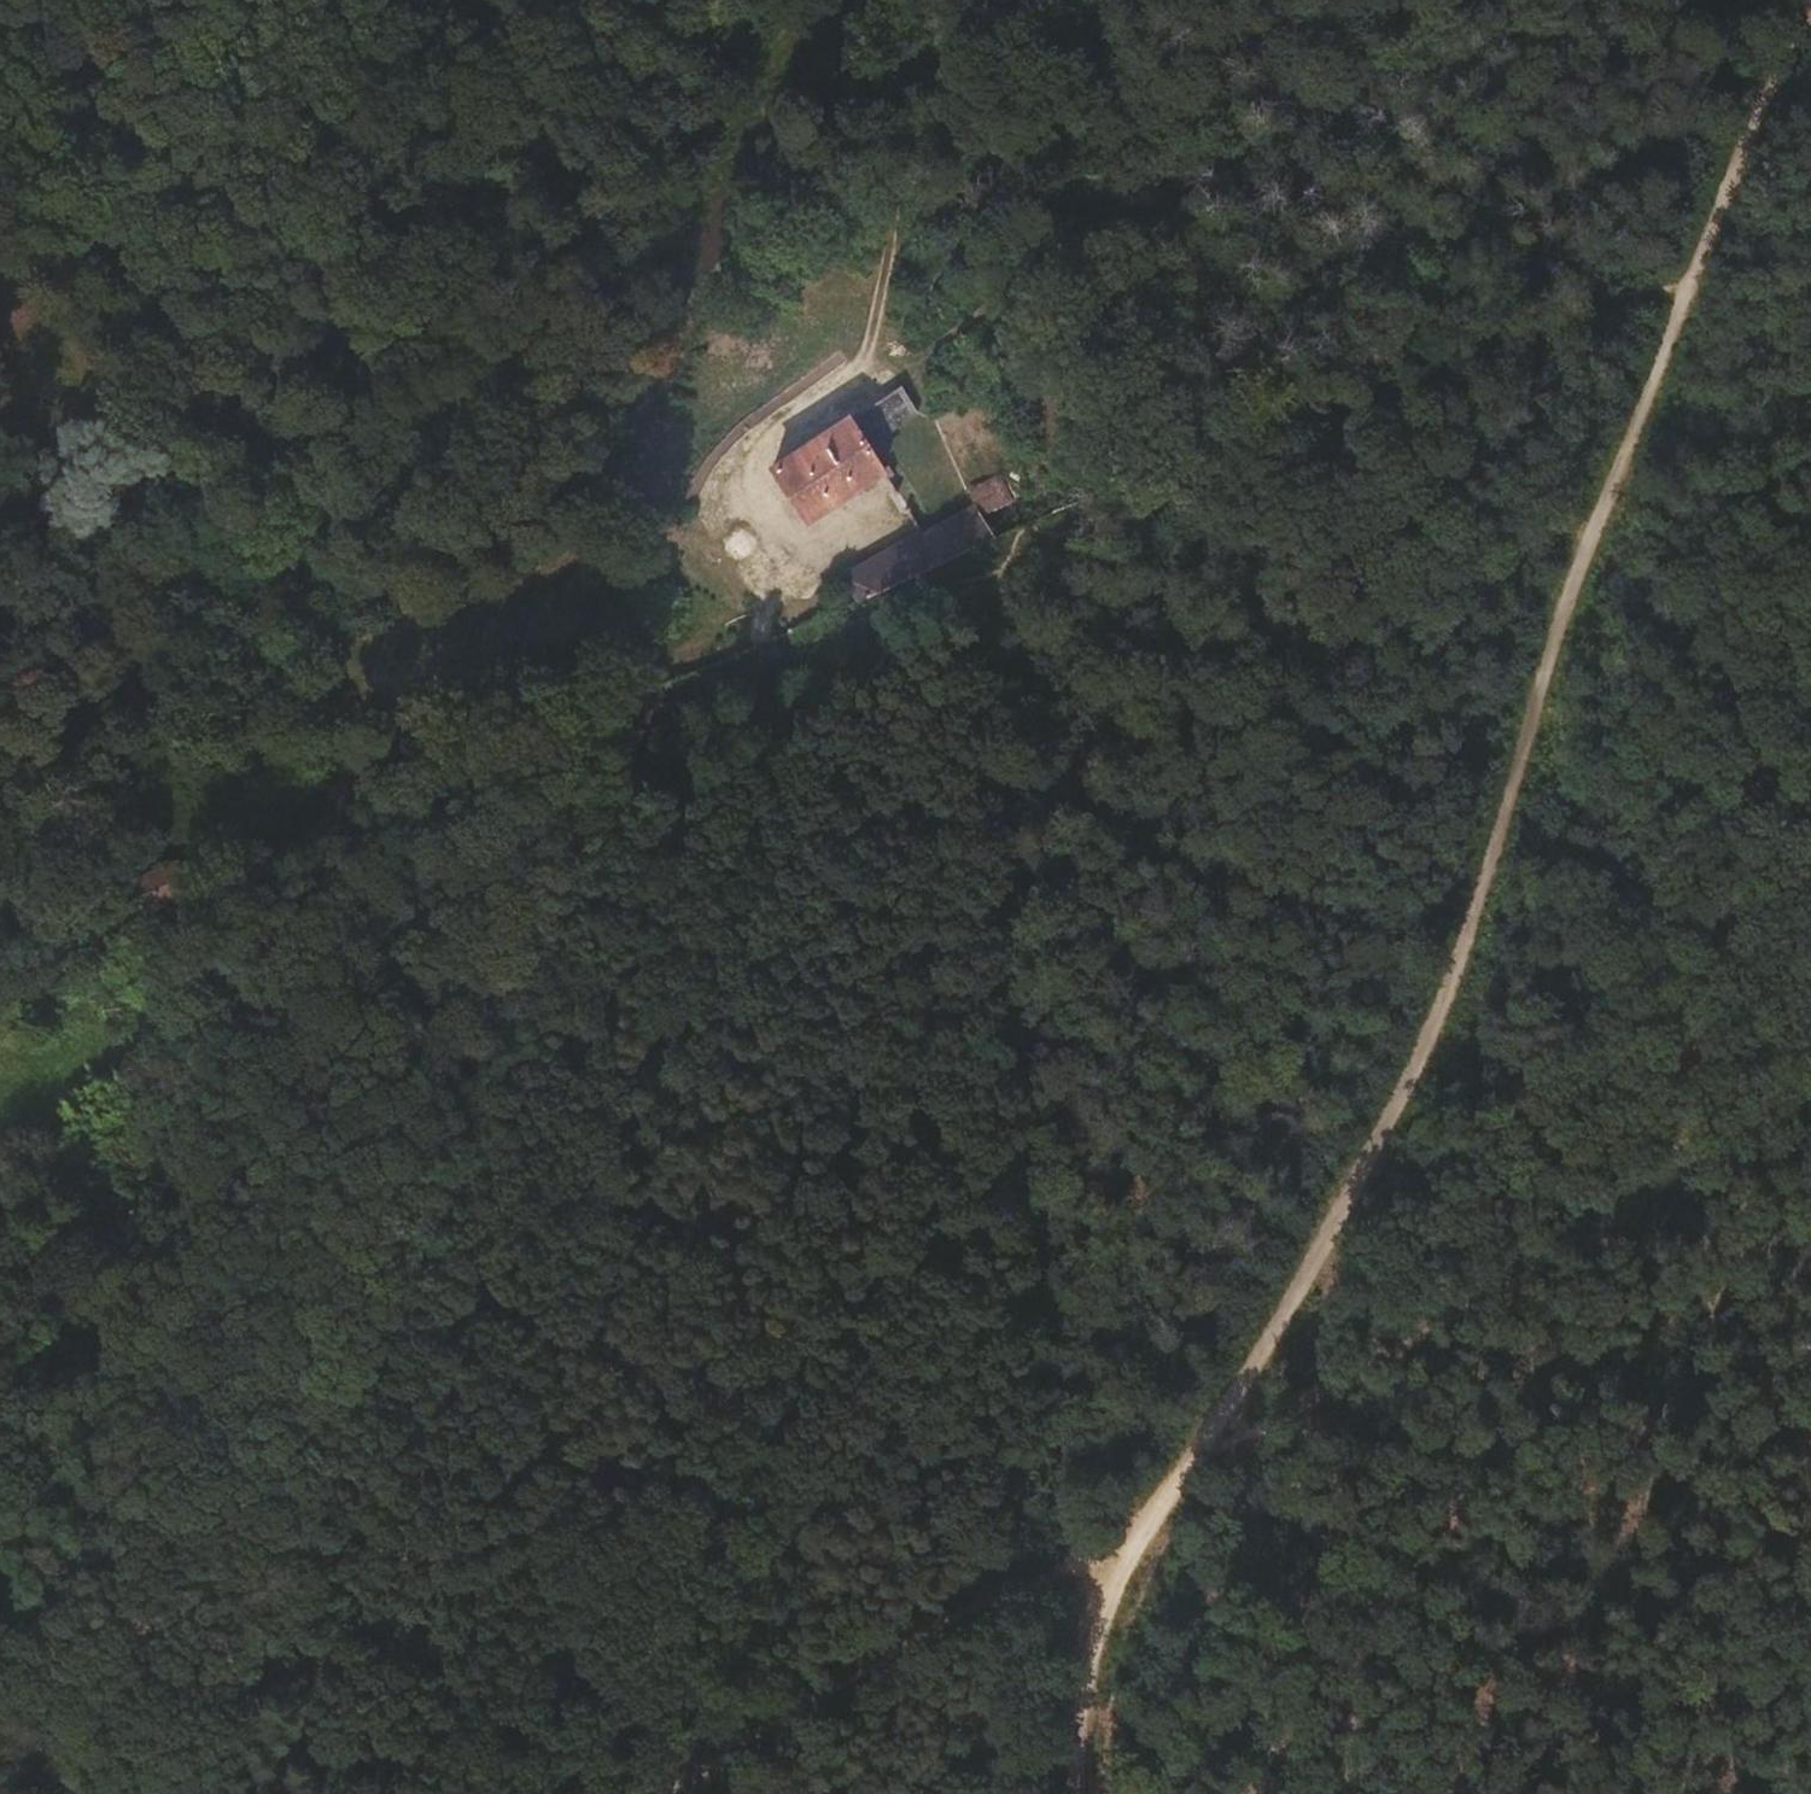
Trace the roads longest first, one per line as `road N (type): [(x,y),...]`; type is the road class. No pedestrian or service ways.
road 1 (track): [(1078,1793),(1077,1712),(1090,1647),(1113,1589),(1314,1272),(1449,1001),(1593,530),(1705,265),(1750,133),(1810,18)]
road 2 (track): [(0,987),(286,884),(806,654),(1001,583)]
road 3 (track): [(673,1793),(987,1604),(1149,1526)]
road 4 (track): [(794,422),(855,383),(877,330),(898,169),(934,0)]

